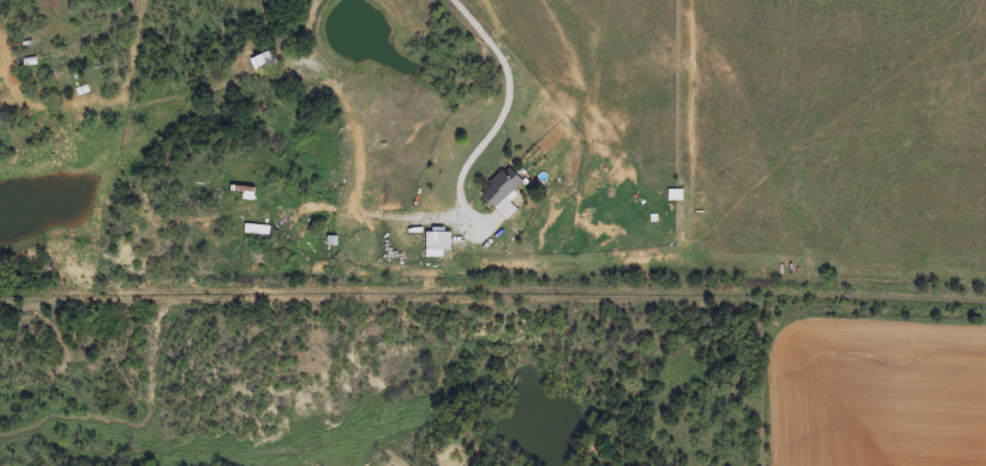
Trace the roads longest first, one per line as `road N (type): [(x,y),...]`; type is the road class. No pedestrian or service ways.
road 1 (residential): [(985,304),(771,292),(0,297)]

